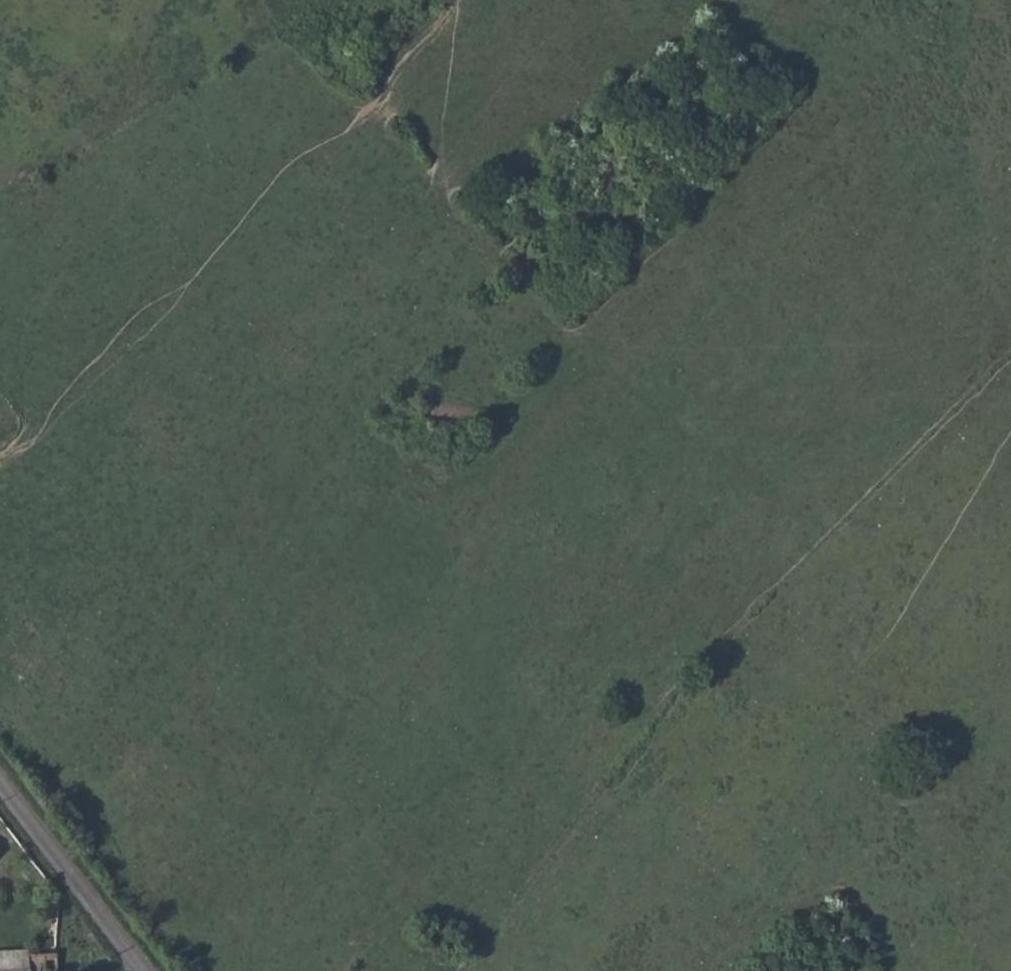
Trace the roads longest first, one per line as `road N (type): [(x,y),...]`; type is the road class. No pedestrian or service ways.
road 1 (residential): [(0,787),(136,970)]

